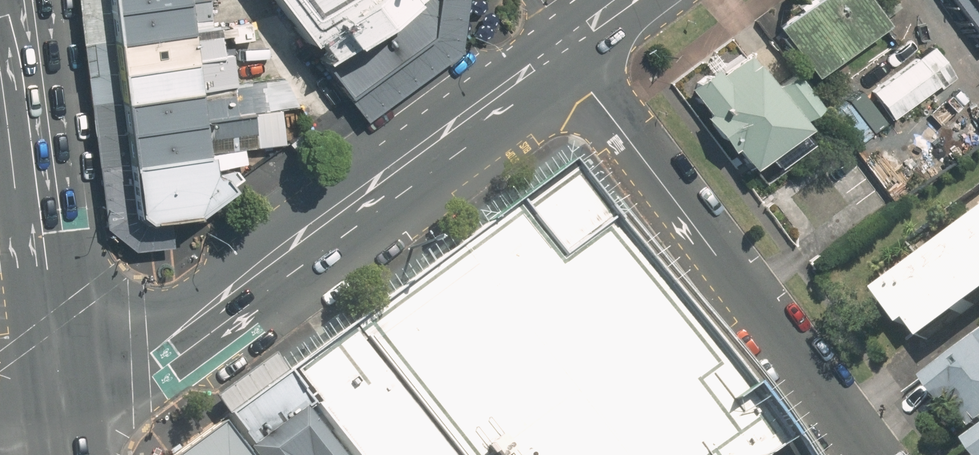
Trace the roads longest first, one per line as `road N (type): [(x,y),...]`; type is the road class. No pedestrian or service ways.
road 1 (secondary): [(561,45),(164,345),(63,407)]
road 2 (residential): [(862,454),(561,45)]
road 3 (primary): [(7,0),(63,407)]

